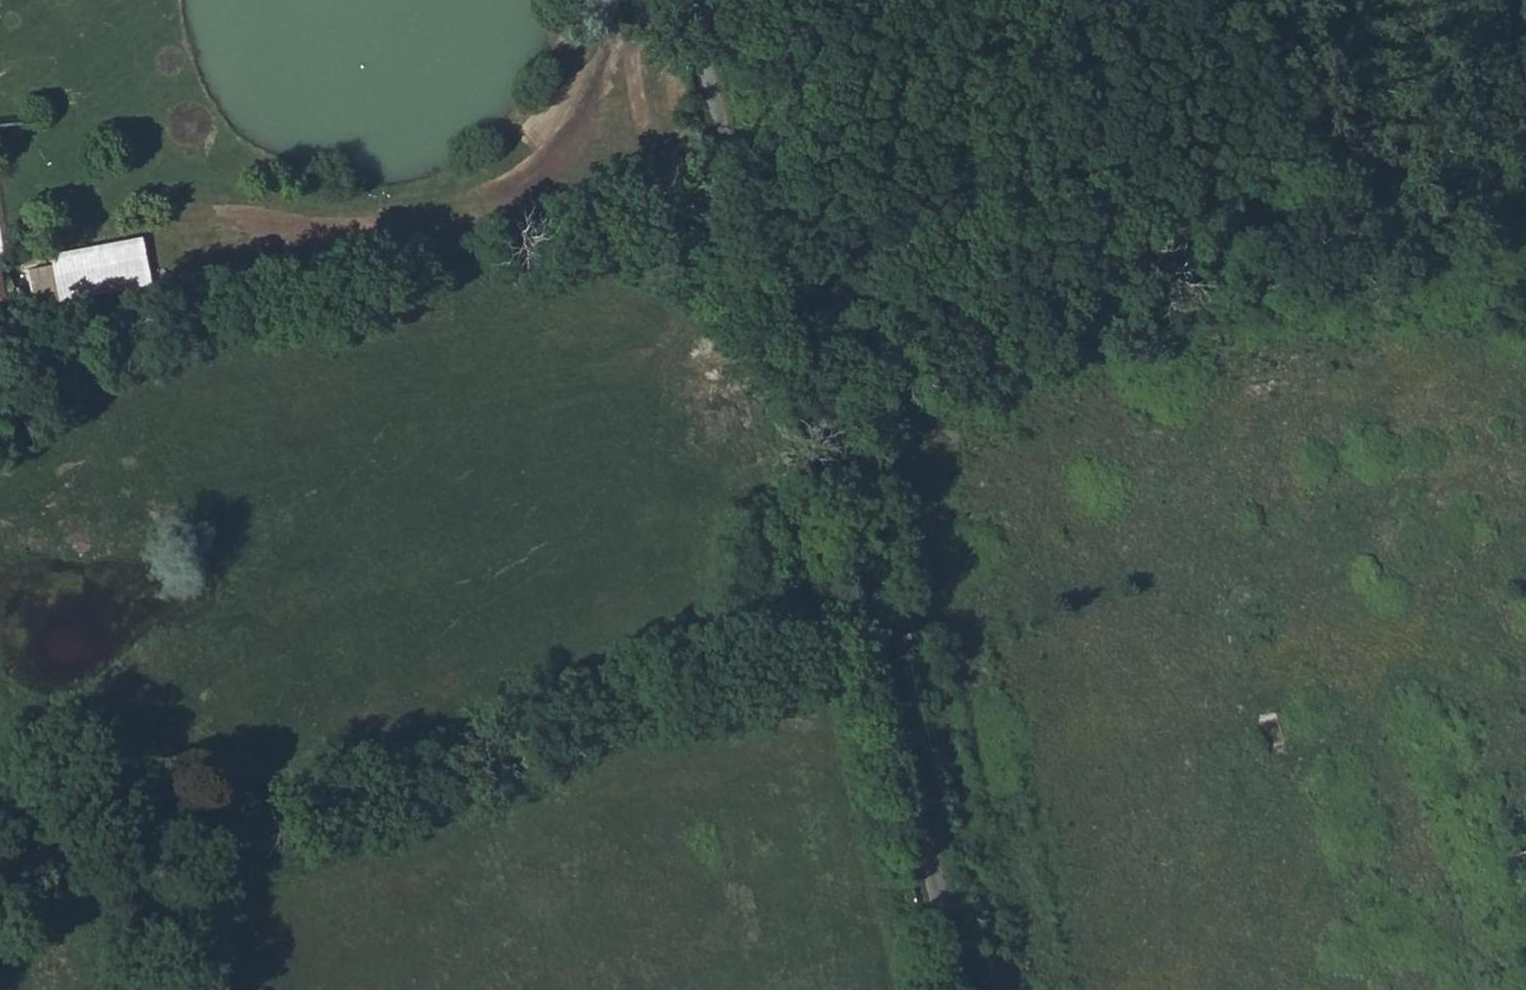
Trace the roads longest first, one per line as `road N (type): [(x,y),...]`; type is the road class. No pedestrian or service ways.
road 1 (unclassified): [(959,989),(800,393),(707,0)]

